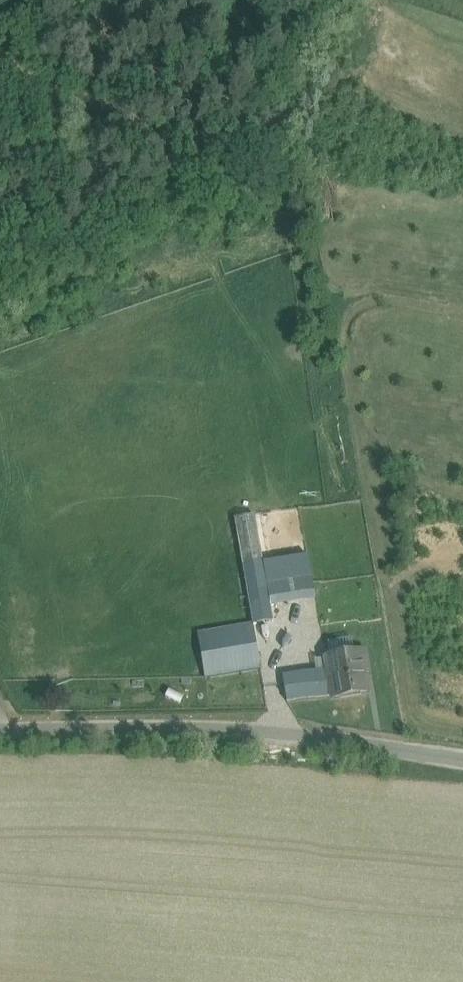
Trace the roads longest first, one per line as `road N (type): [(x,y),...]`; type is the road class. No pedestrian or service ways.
road 1 (unclassified): [(0,736),(288,736),(462,760)]

